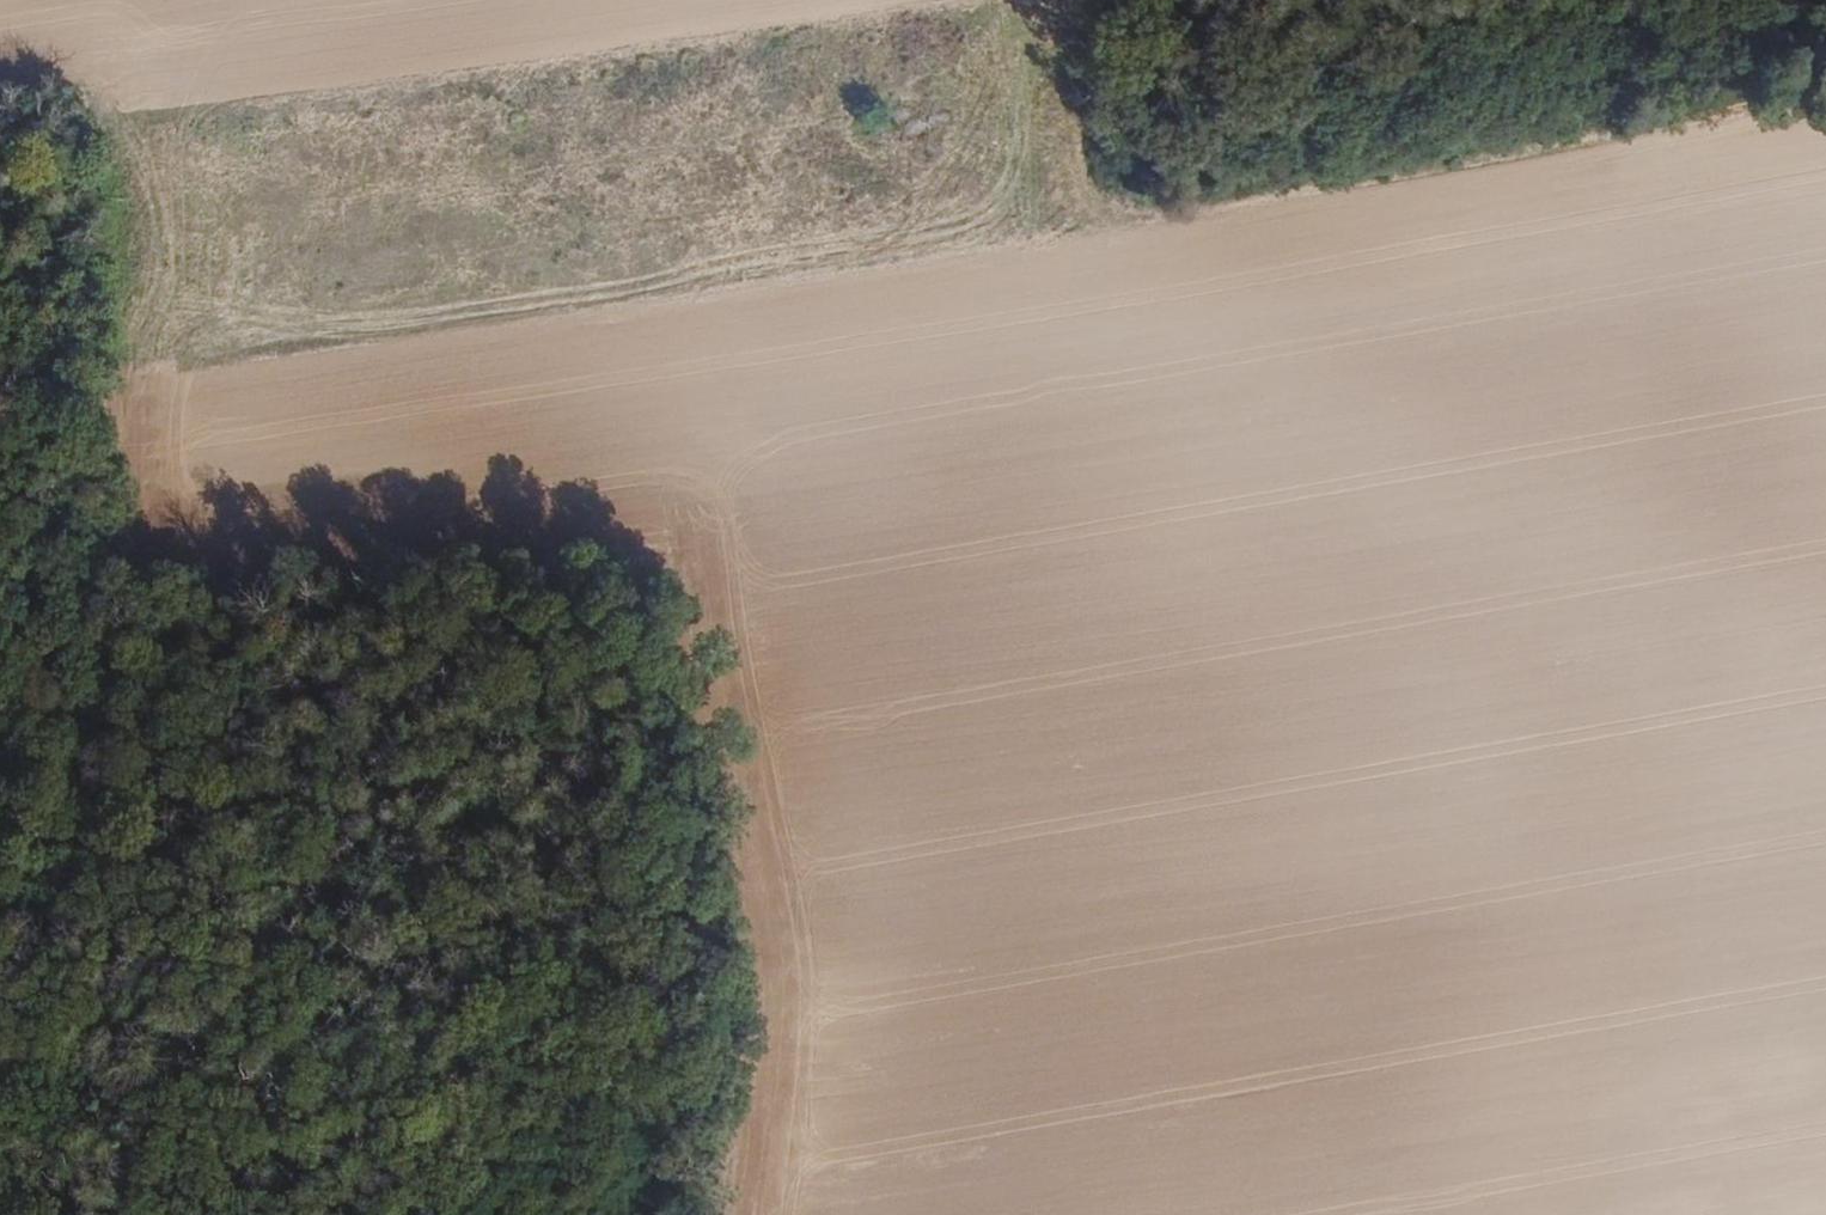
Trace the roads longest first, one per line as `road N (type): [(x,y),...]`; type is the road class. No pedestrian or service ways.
road 1 (track): [(1825,107),(1150,212),(1099,181),(1077,0)]

